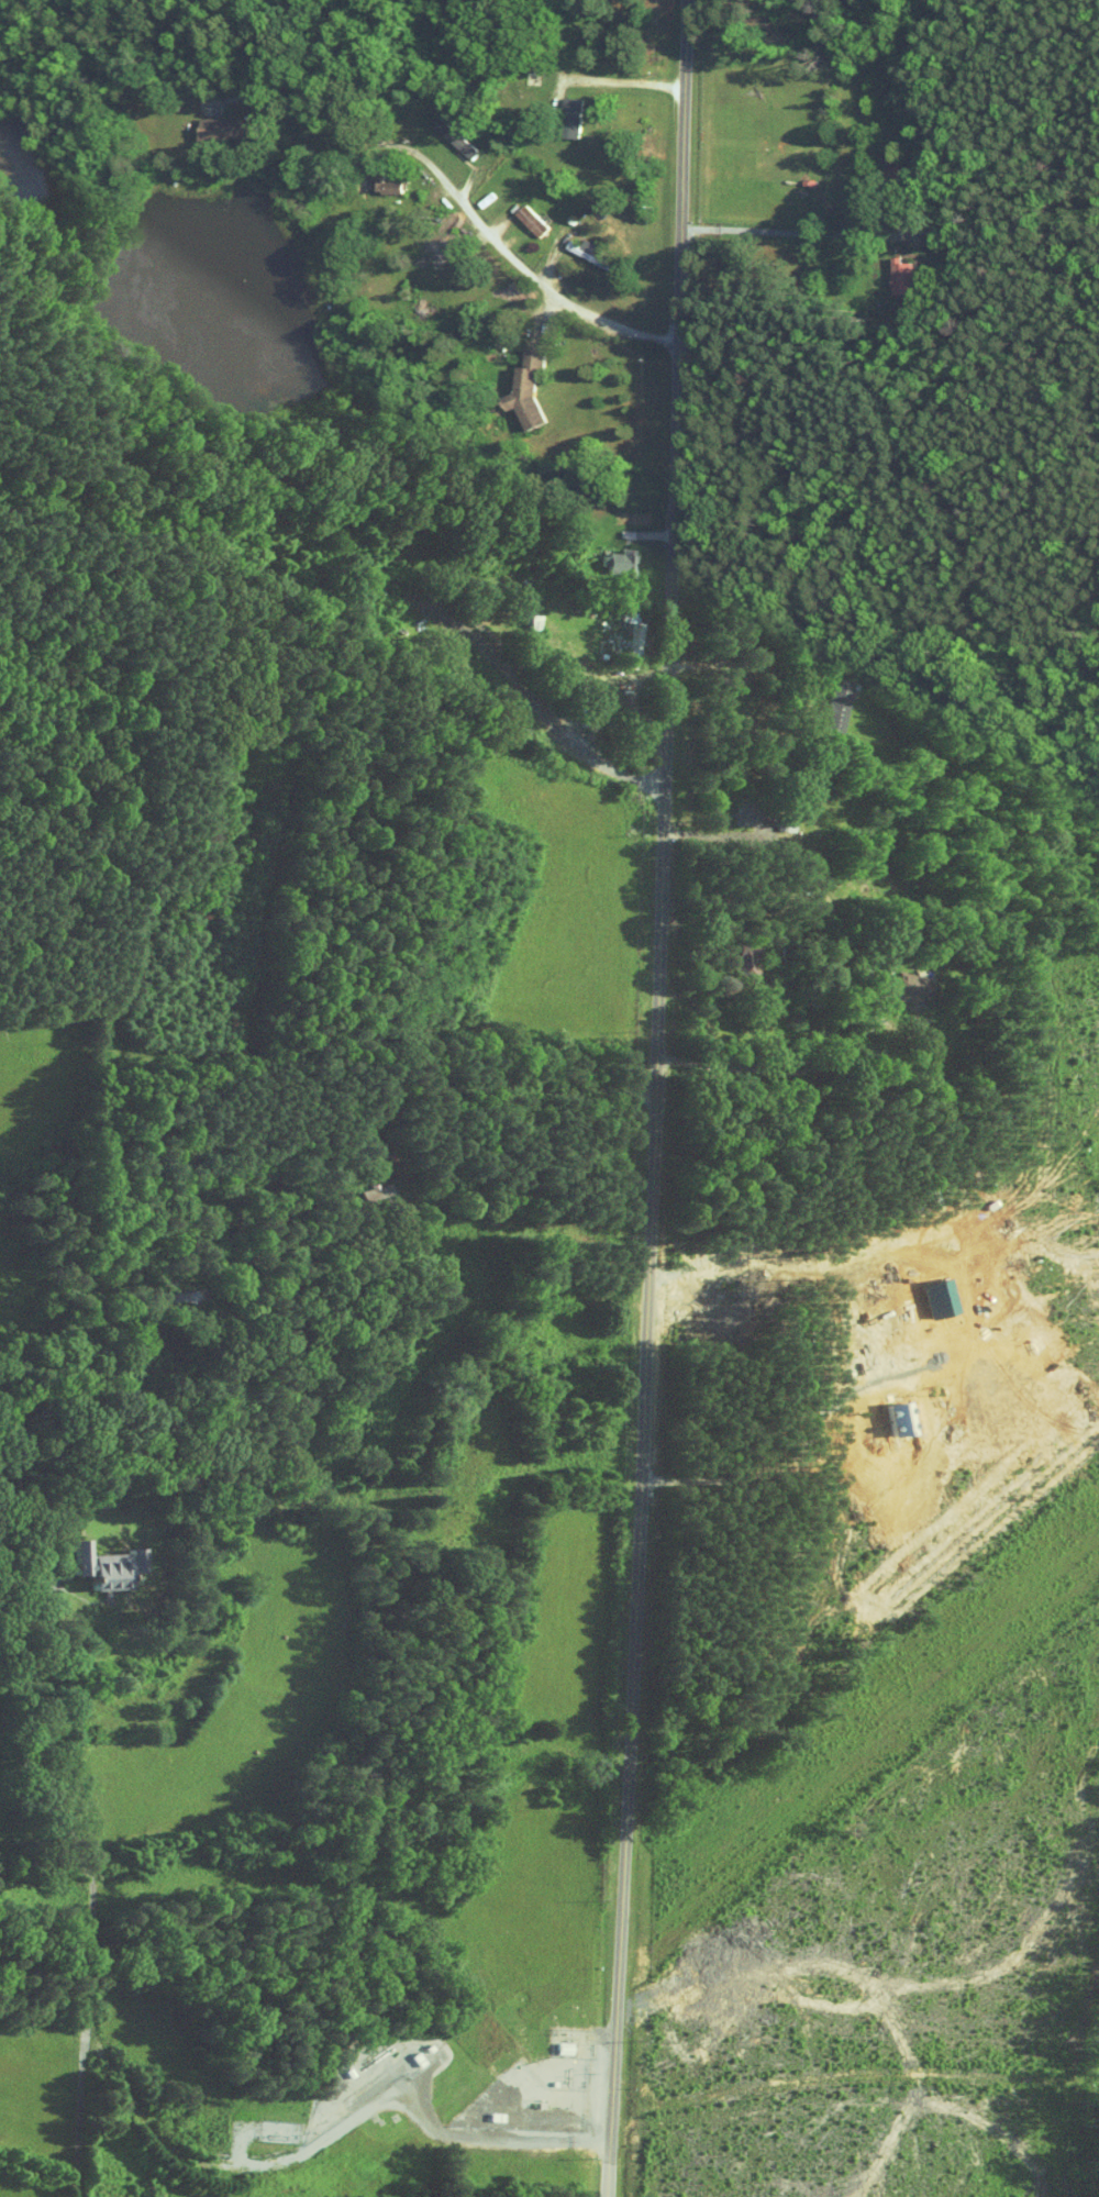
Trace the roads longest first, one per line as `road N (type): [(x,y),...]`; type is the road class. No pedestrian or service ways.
road 1 (residential): [(608,2196),(682,0)]
road 2 (residential): [(66,2196),(89,1933),(77,1883),(38,1822),(2,1627)]
road 3 (residential): [(673,345),(618,330),(530,279),(412,151),(318,113),(259,99),(224,101)]
road 4 (residential): [(660,796),(543,725),(503,668),(391,584)]

